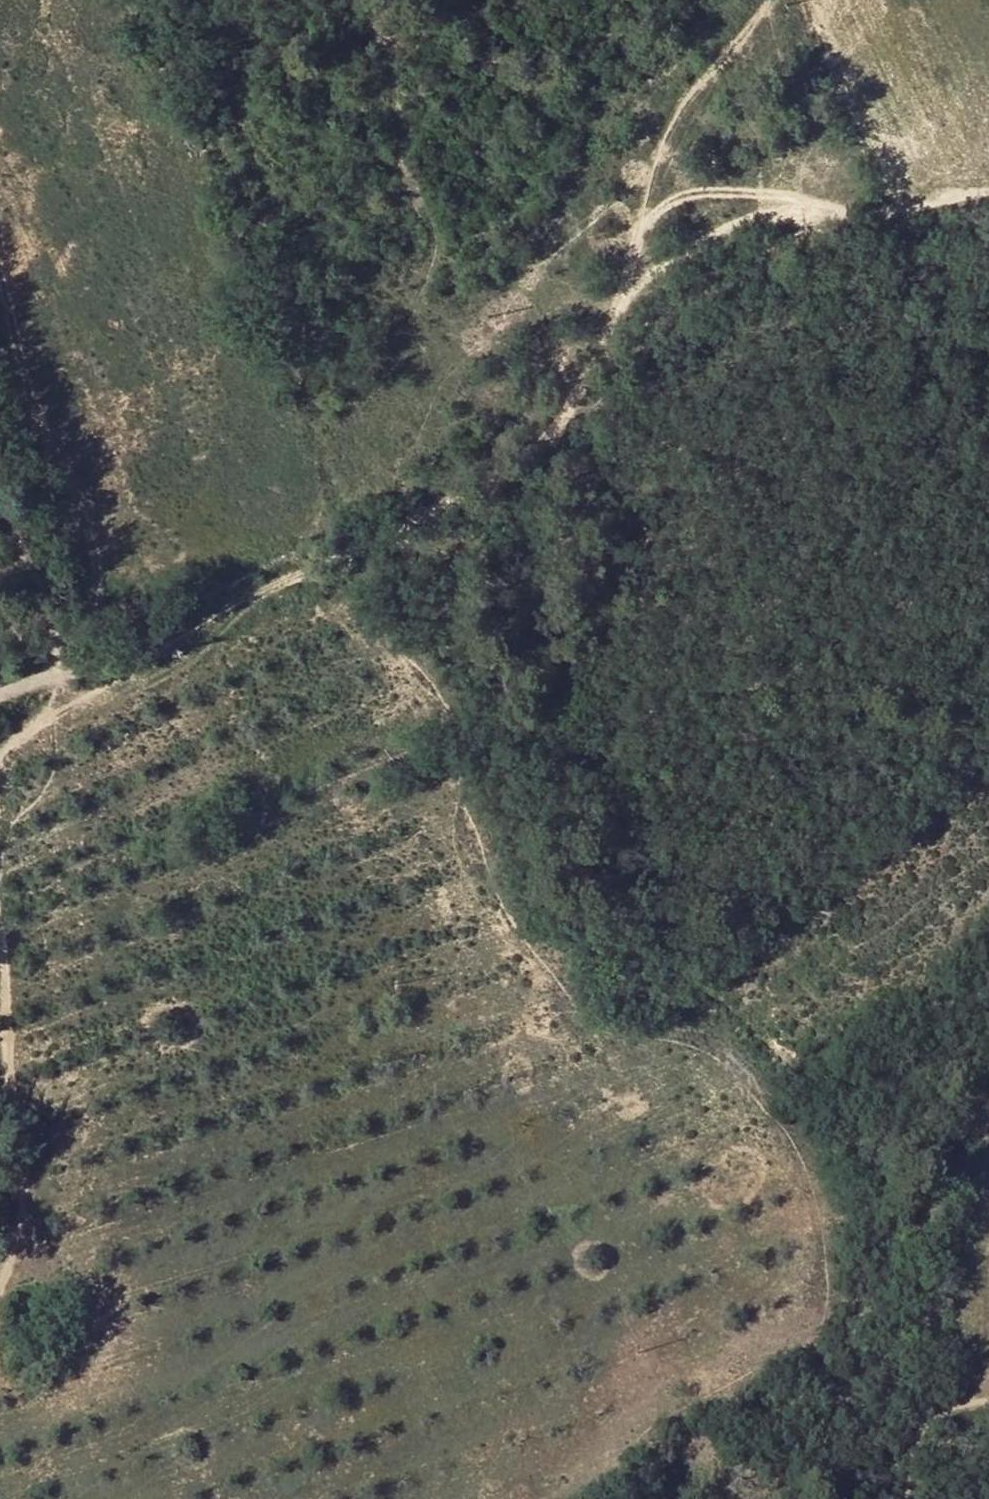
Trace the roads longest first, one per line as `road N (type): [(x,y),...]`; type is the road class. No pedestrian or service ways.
road 1 (track): [(0,511),(36,576),(61,664)]

